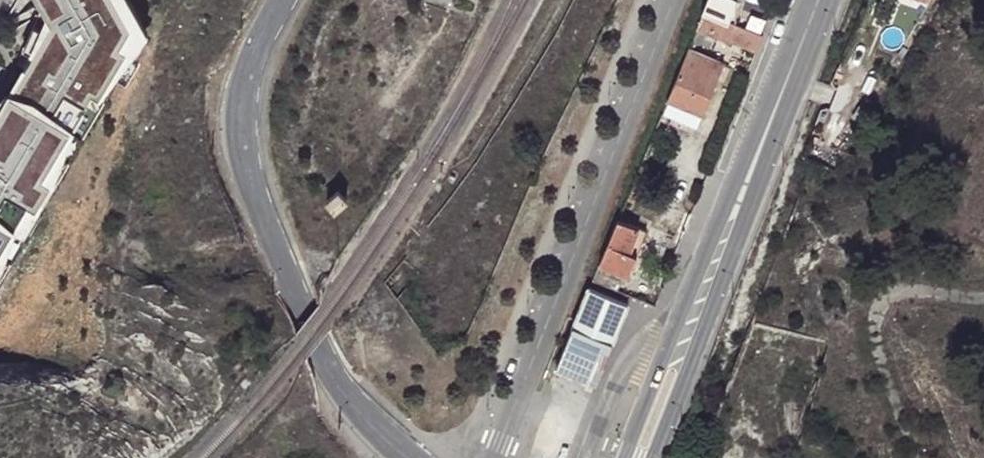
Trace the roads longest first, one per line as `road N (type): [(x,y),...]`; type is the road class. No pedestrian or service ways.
road 1 (residential): [(407,457),(362,419),(332,374),(253,198),(242,108),(255,56),(286,0)]
road 2 (unclassified): [(673,0),(494,457)]
road 3 (secondary): [(821,0),(686,344)]
road 4 (secondary): [(686,344),(639,408),(620,457)]

